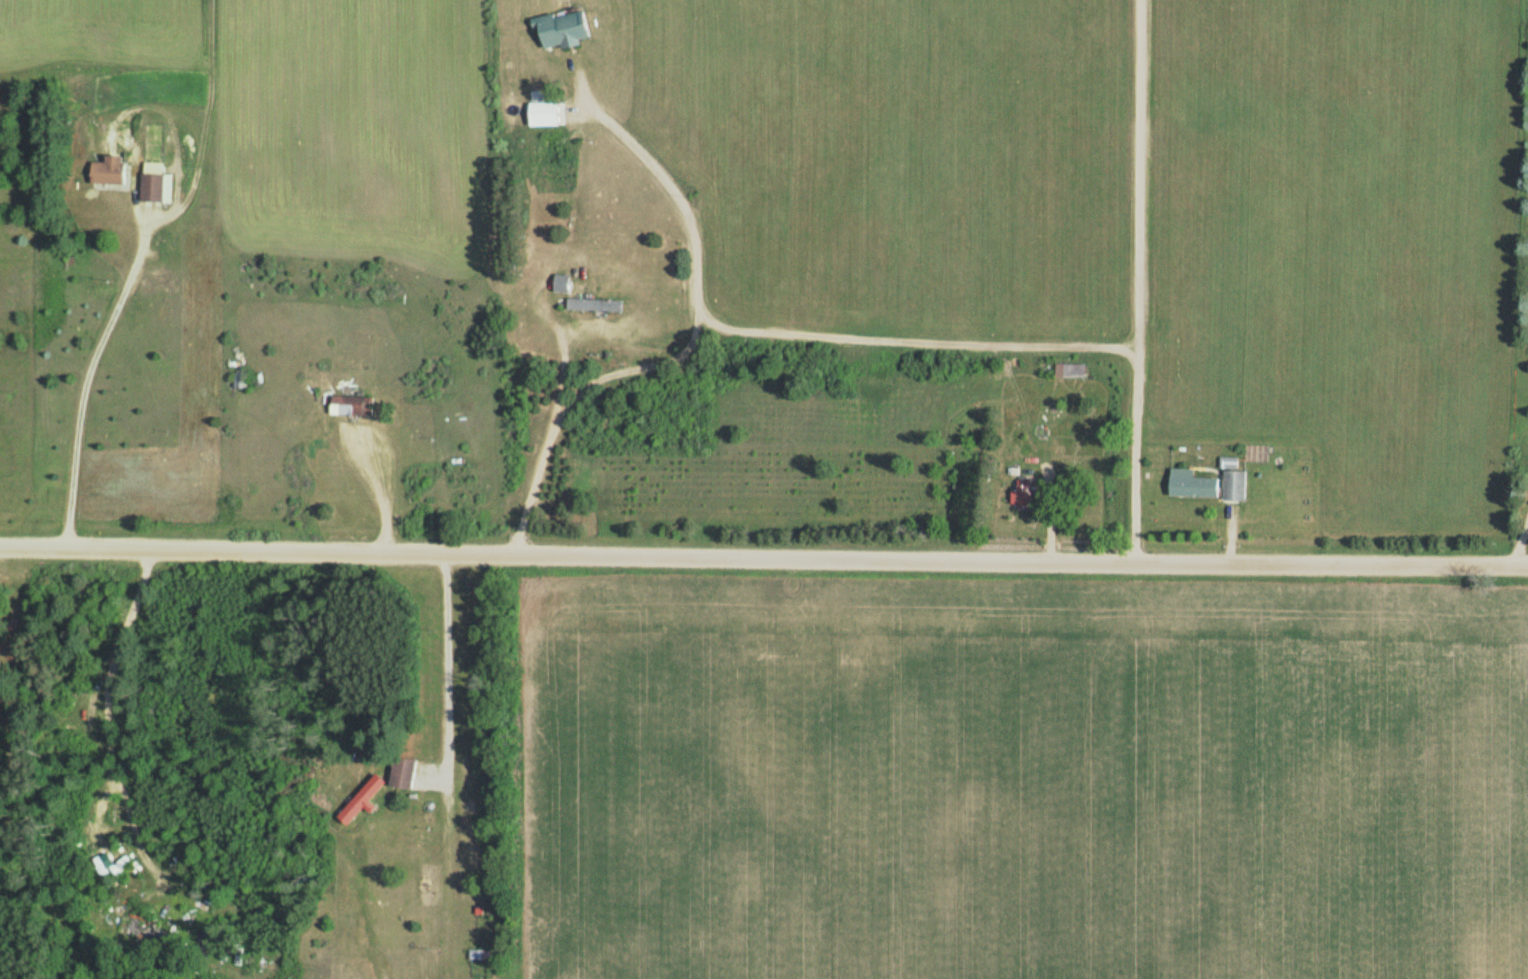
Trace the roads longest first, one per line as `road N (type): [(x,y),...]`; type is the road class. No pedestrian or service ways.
road 1 (residential): [(1527,567),(0,548)]

